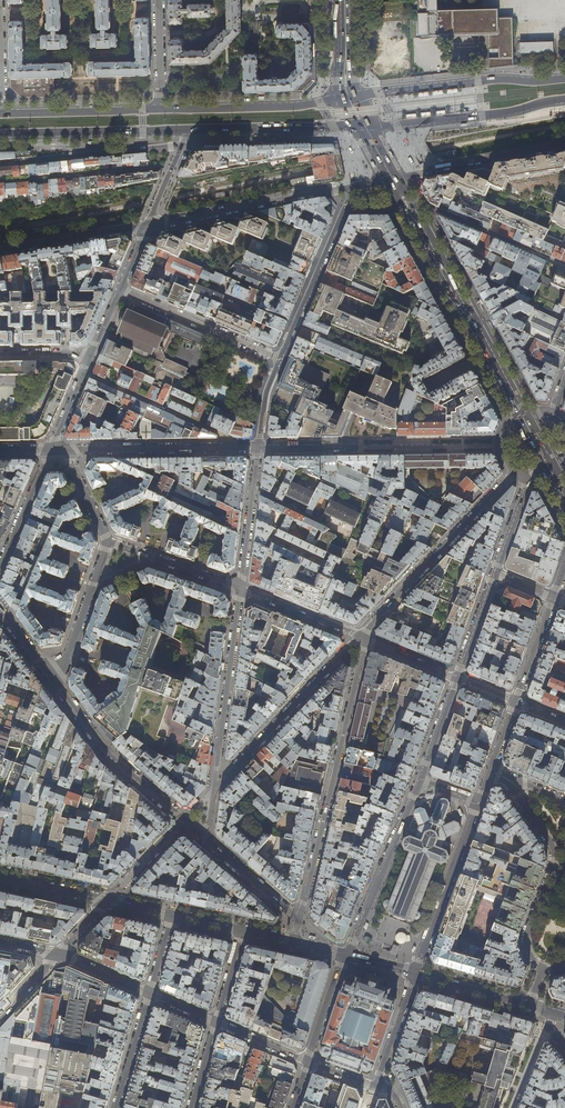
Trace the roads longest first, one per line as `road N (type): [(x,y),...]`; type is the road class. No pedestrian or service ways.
road 1 (primary): [(350,98),(2,112)]
road 2 (residential): [(299,918),(366,639)]
road 3 (residential): [(490,766),(553,853),(527,933),(529,954),(542,969)]
road 4 (residential): [(514,473),(360,636)]
road 5 (primary): [(564,79),(350,98)]
road 6 (residential): [(199,834),(111,757),(56,685)]
road 7 (residential): [(360,636),(216,785)]
road 8 (residential): [(350,187),(147,227)]
road 9 (primary): [(365,126),(564,99)]
road 10 (primary): [(489,355),(393,179)]
road 11 (residential): [(241,587),(216,785)]
road 12 (residential): [(346,954),(420,781)]
road 13 (primary): [(0,134),(188,130)]
road 14 (residential): [(350,187),(280,358)]
road 15 (residential): [(477,801),(416,974)]
road 16 (primary): [(188,130),(365,126)]
road 17 (residential): [(241,448),(65,450)]
road 18 (residential): [(241,448),(83,372)]
road 19 (residential): [(564,147),(393,179)]
road 20 (residential): [(121,288),(280,358)]
road 21 (residential): [(56,685),(107,541)]
road 22 (residential): [(0,252),(147,227)]
road 23 (residential): [(241,587),(107,541)]
road 24 (residential): [(299,918),(199,834)]
road 25 (residential): [(360,636),(241,587)]
road 26 (residential): [(50,450),(0,565)]

